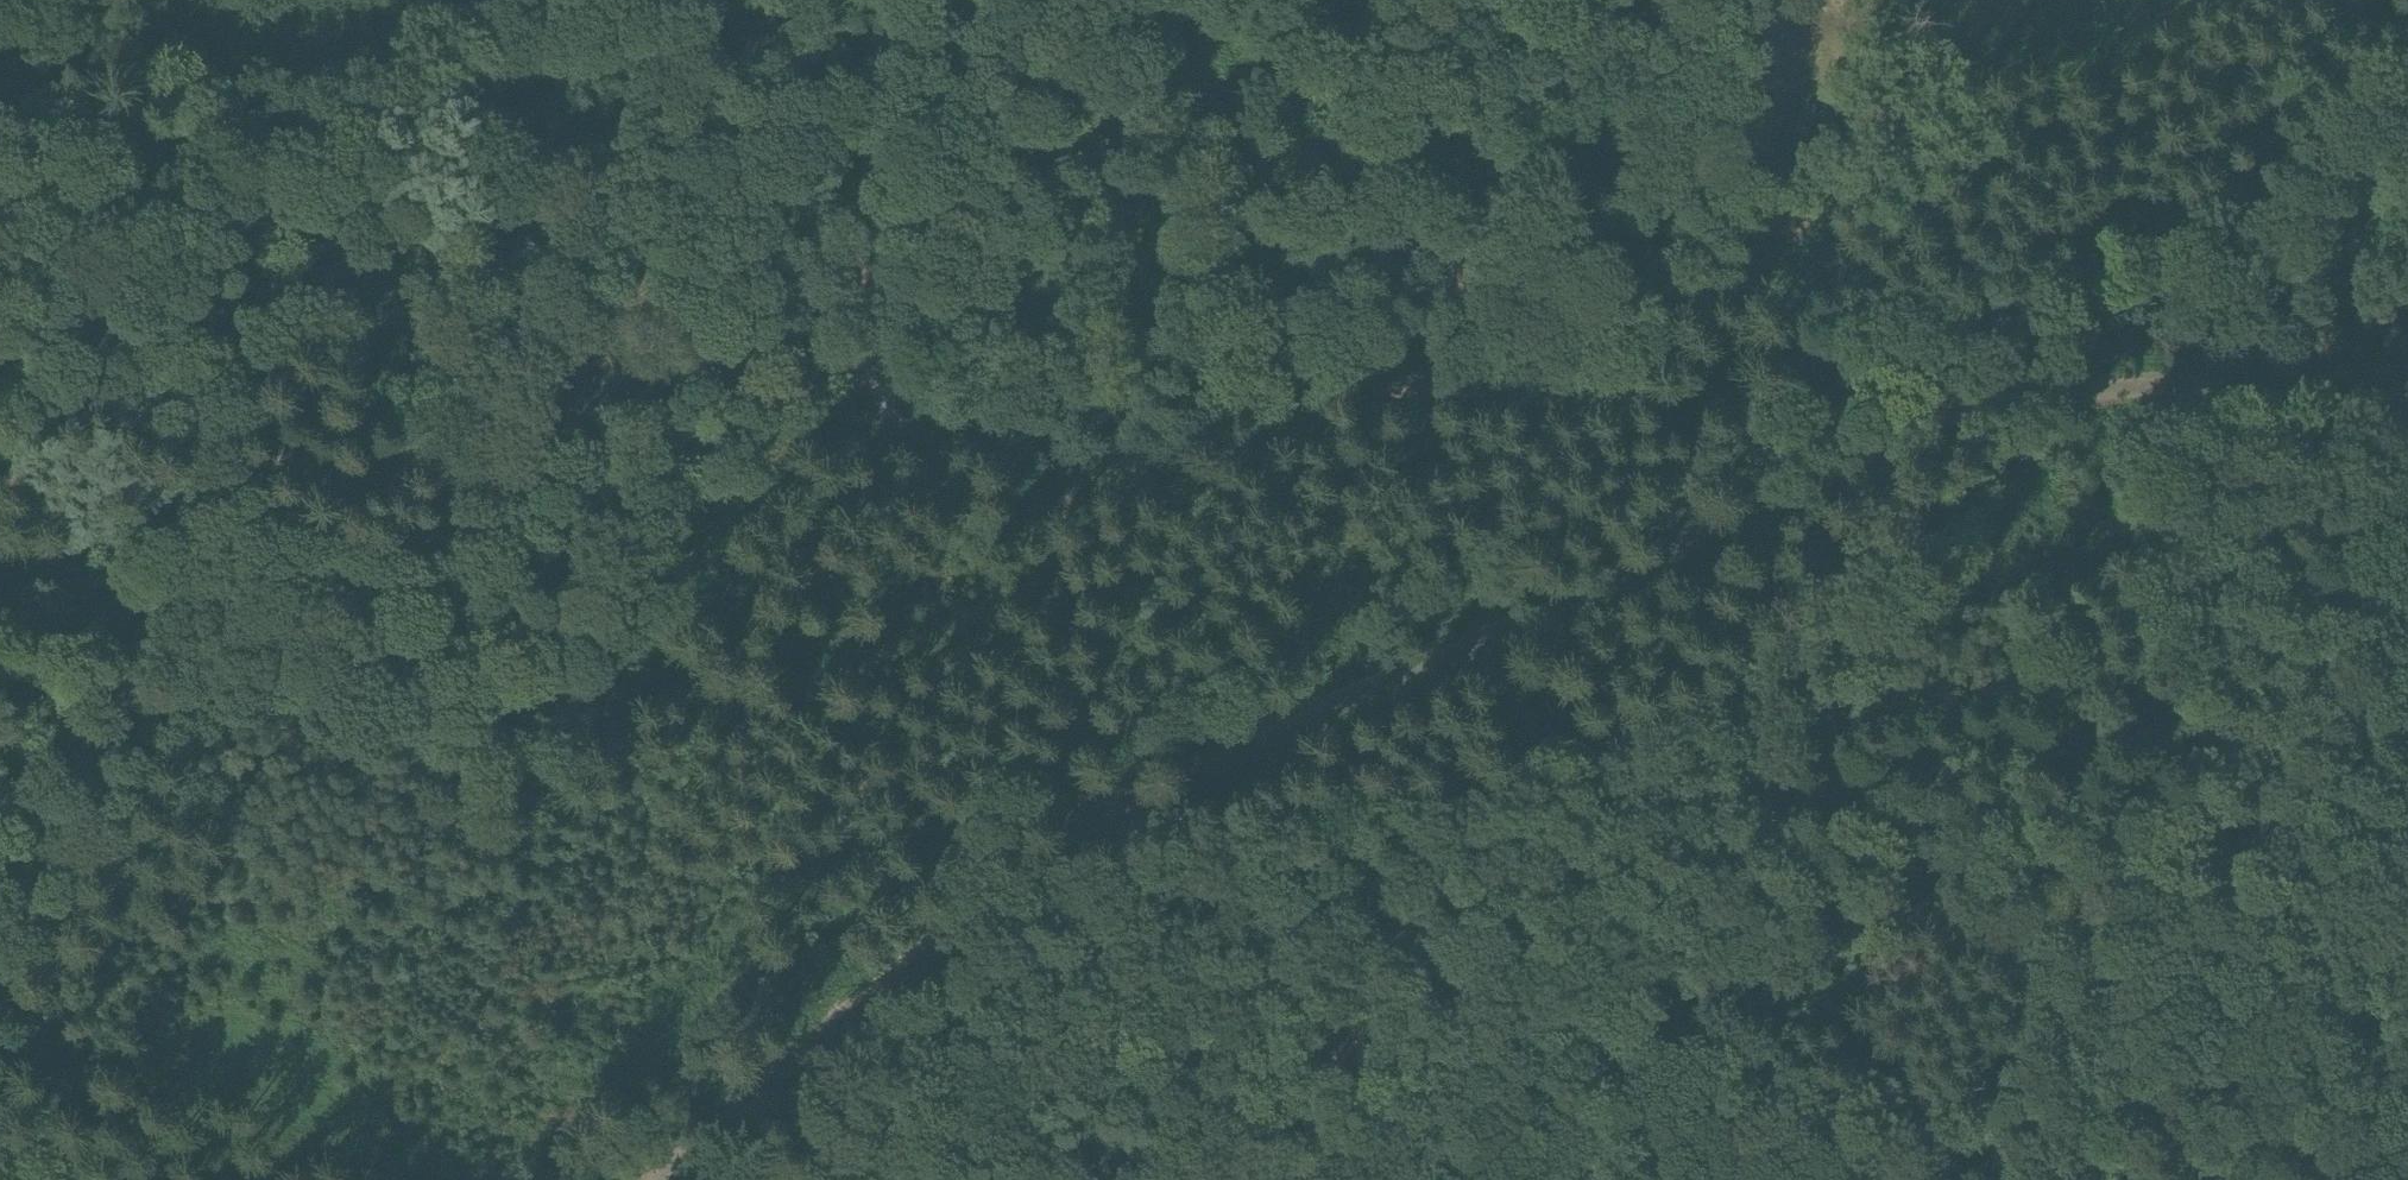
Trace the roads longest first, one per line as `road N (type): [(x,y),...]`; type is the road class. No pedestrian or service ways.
road 1 (track): [(2010,399),(1896,438),(1576,601),(1164,777),(1057,848),(652,1179)]
road 2 (track): [(863,0),(871,33),(860,235),(863,353),(891,419),(920,440),(994,444),(1158,410),(1308,393),(1768,401),(1888,390),(2010,399)]
road 3 (track): [(74,0),(76,75),(87,104),(131,140),(179,146),(453,106),(582,53),(665,0)]
road 4 (track): [(2407,378),(2262,393),(2010,399)]

